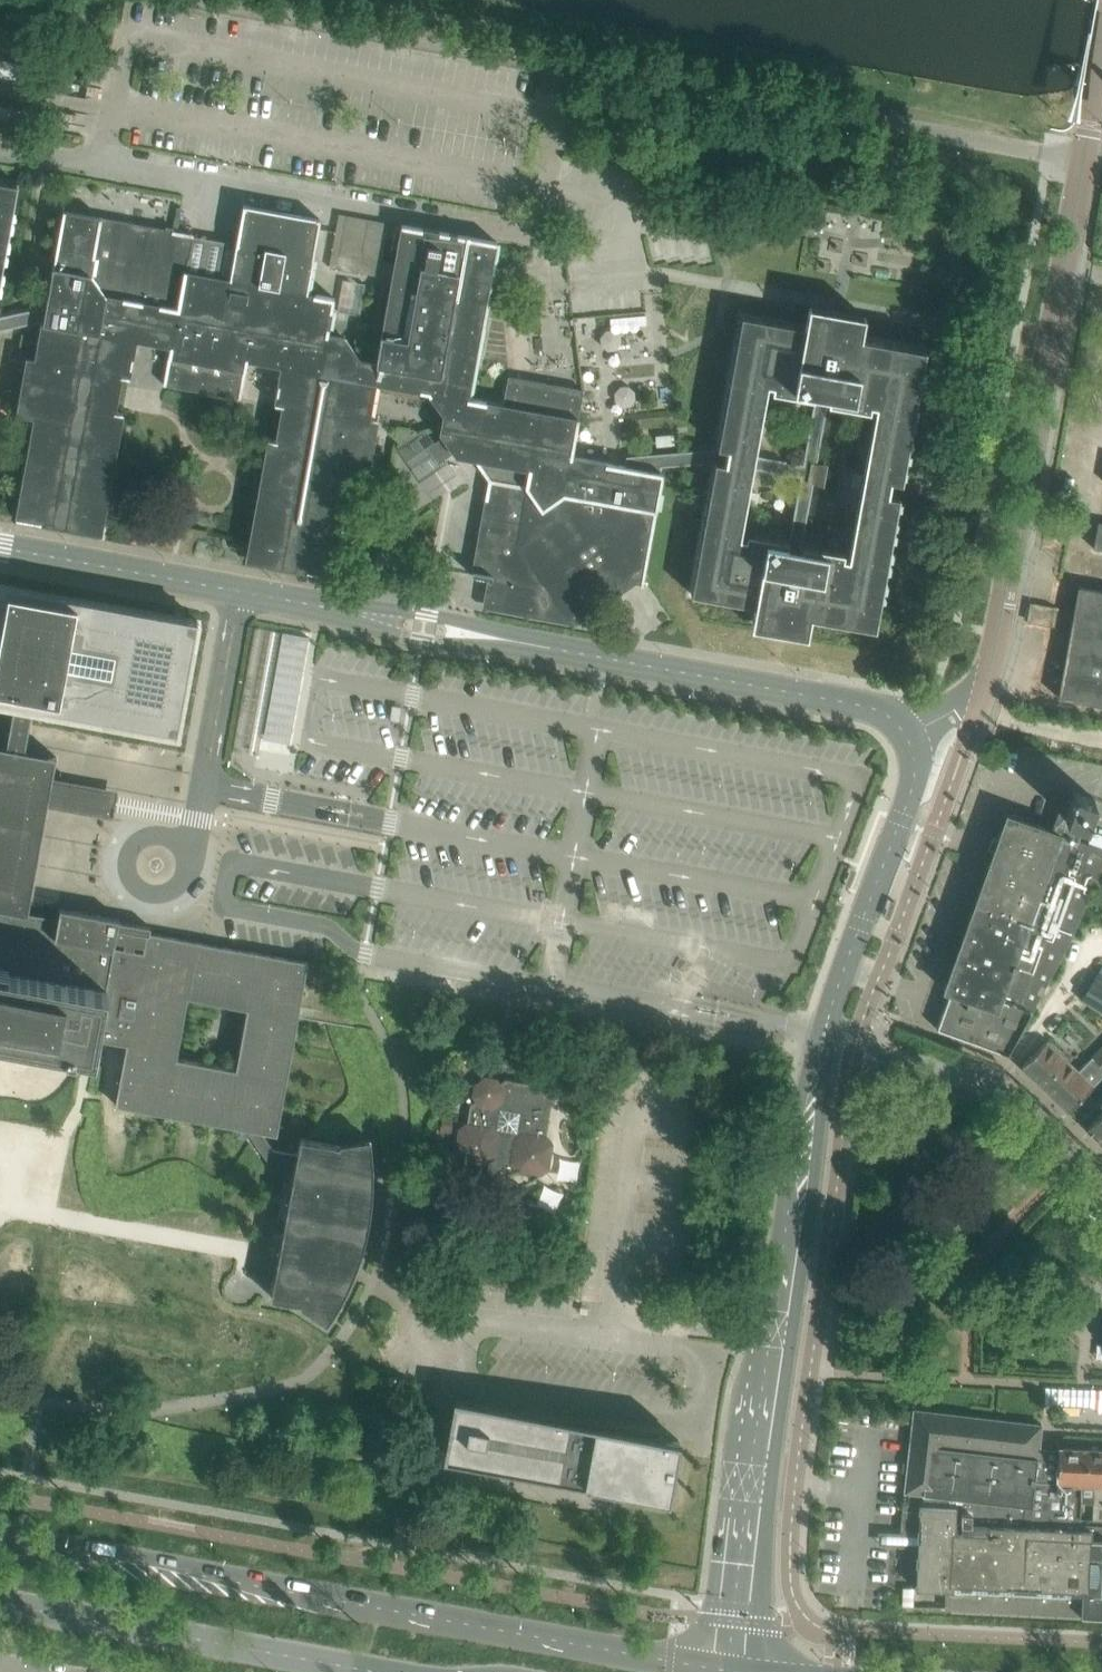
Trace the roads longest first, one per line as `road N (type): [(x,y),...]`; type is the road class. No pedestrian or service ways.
road 1 (unclassified): [(906,729),(861,705),(0,549)]
road 2 (unclassified): [(1085,152),(211,0)]
road 3 (secondary): [(747,1670),(274,1588),(89,1546),(0,1537)]
road 4 (unclassified): [(906,729),(977,709),(991,665),(1085,152)]
road 5 (unclassified): [(0,140),(542,239)]
road 6 (unclassified): [(801,1222),(747,1670)]
road 7 (secondary): [(0,1602),(402,1671)]
road 8 (unclassified): [(825,1040),(911,798),(916,756),(906,729)]
road 9 (residential): [(1101,1185),(1013,1098),(825,1040)]
road 10 (unclassified): [(801,1222),(825,1040)]

